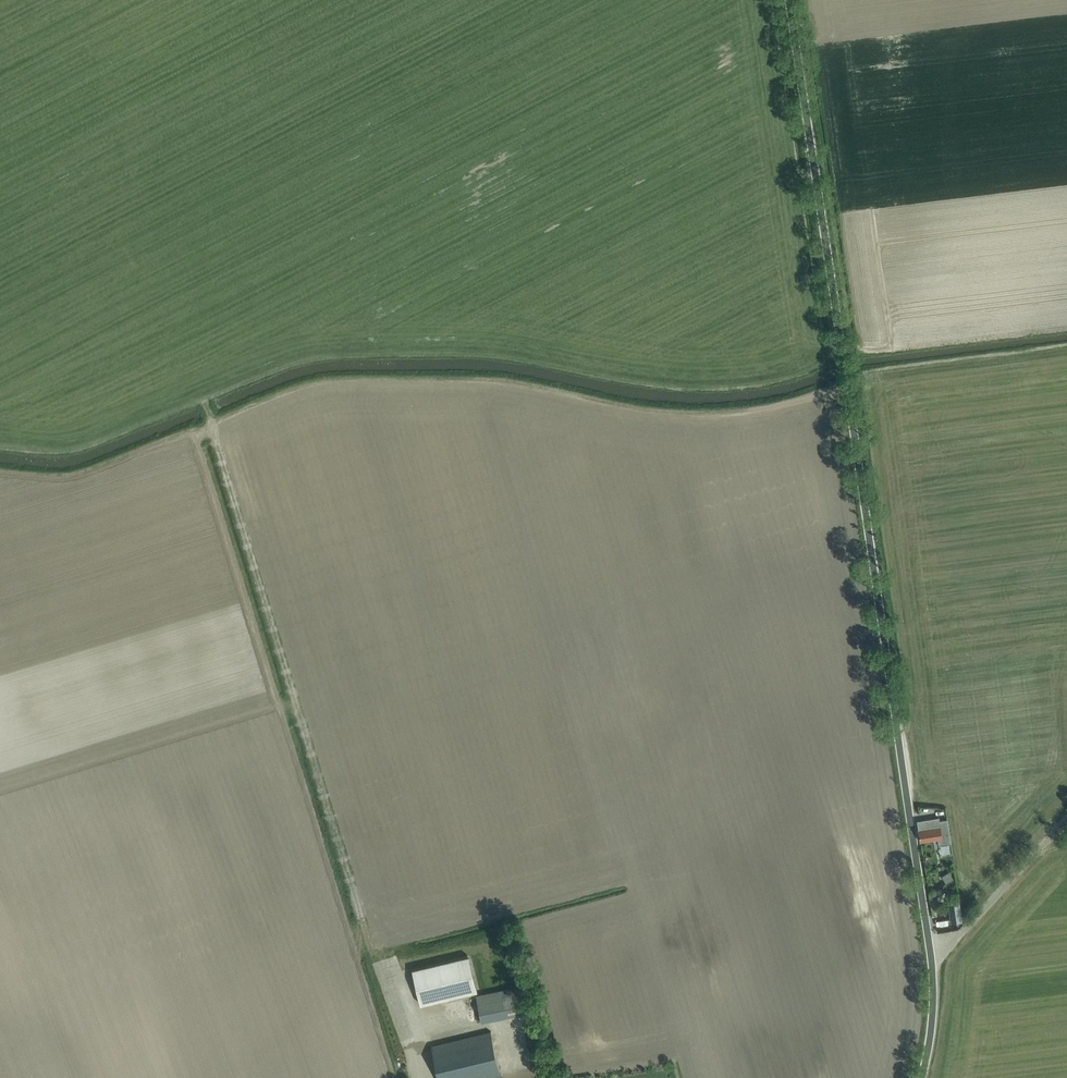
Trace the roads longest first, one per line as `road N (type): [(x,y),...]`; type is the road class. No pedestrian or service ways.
road 1 (unclassified): [(926,1077),(935,1024),(933,956),(791,0)]

